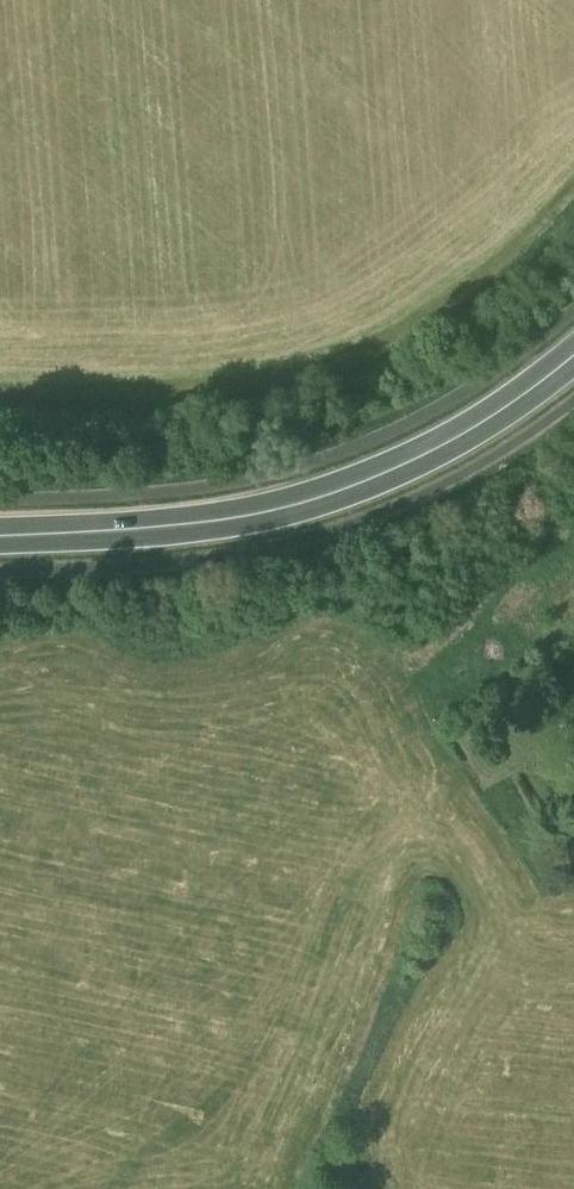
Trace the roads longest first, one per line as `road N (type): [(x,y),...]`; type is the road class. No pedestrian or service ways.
road 1 (primary): [(573,357),(481,422),(347,490),(256,511),(0,531)]

